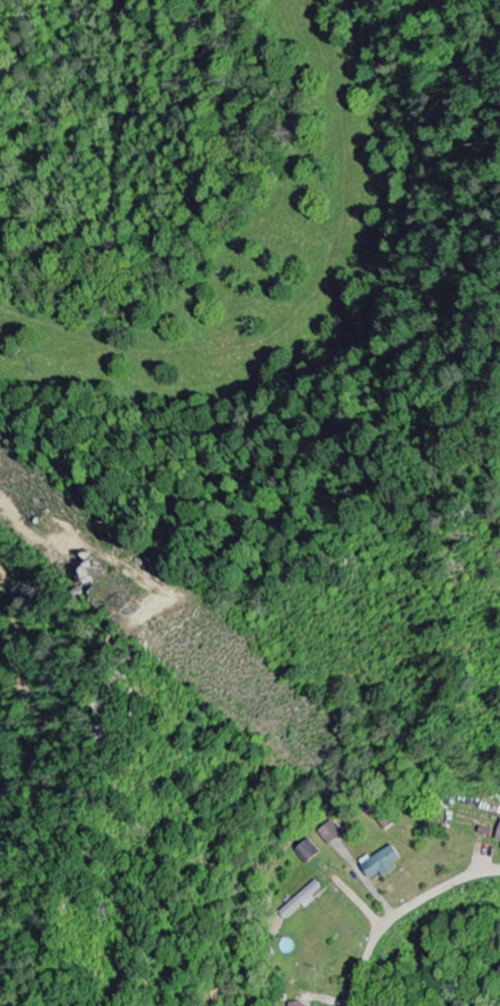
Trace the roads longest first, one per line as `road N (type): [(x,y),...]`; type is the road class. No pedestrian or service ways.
road 1 (residential): [(353,1005),(374,944),(392,922),(467,878),(499,873)]

